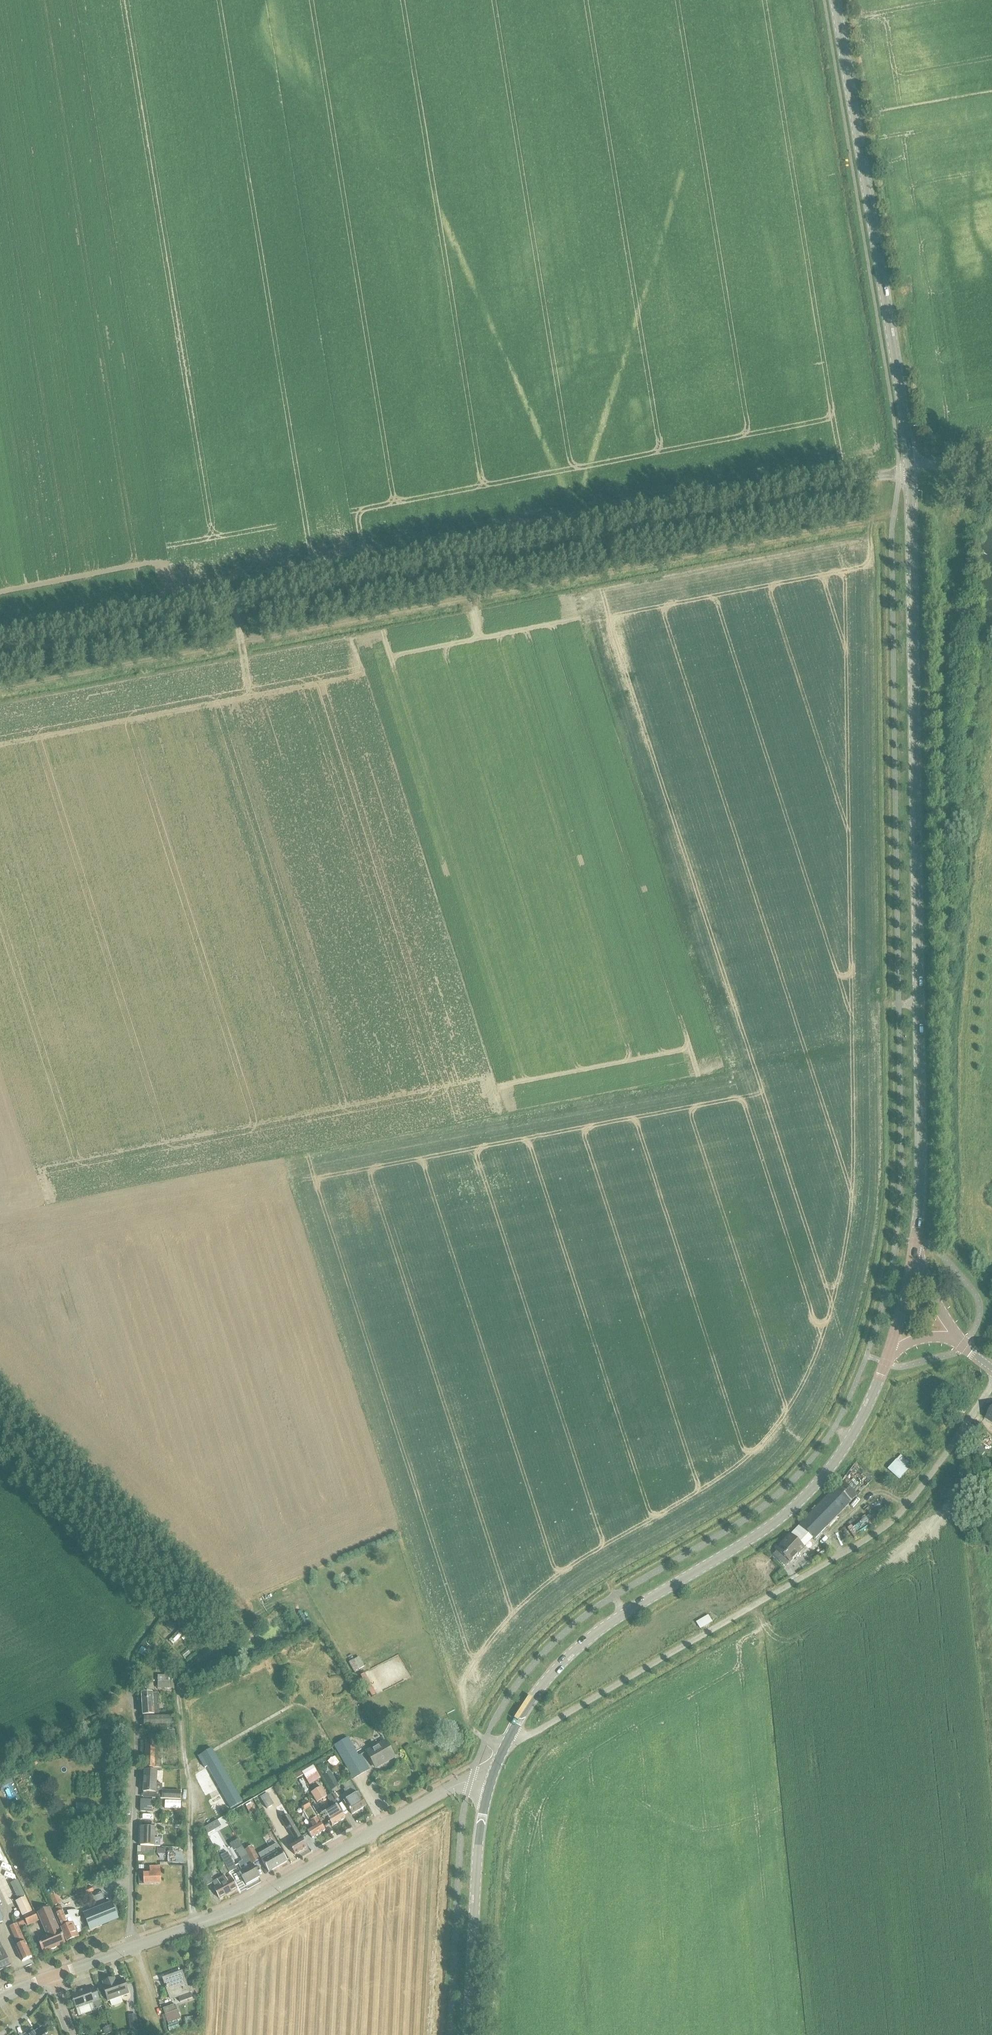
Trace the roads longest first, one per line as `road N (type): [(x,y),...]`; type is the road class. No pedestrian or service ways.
road 1 (track): [(899,470),(876,489),(859,520),(0,686)]
road 2 (unclassified): [(0,642),(911,464)]
road 3 (tertiary): [(914,1255),(911,464)]
road 4 (unclassified): [(505,1744),(895,1519),(991,1385)]
road 5 (tertiary): [(505,1744),(523,1709),(593,1634),(776,1522),(827,1473),(862,1419),(892,1345)]
road 6 (tertiary): [(52,1976),(245,1905),(461,1784),(490,1782)]
road 7 (tertiary): [(911,464),(834,0)]
road 8 (tertiary): [(466,2034),(474,1878),(490,1782)]

